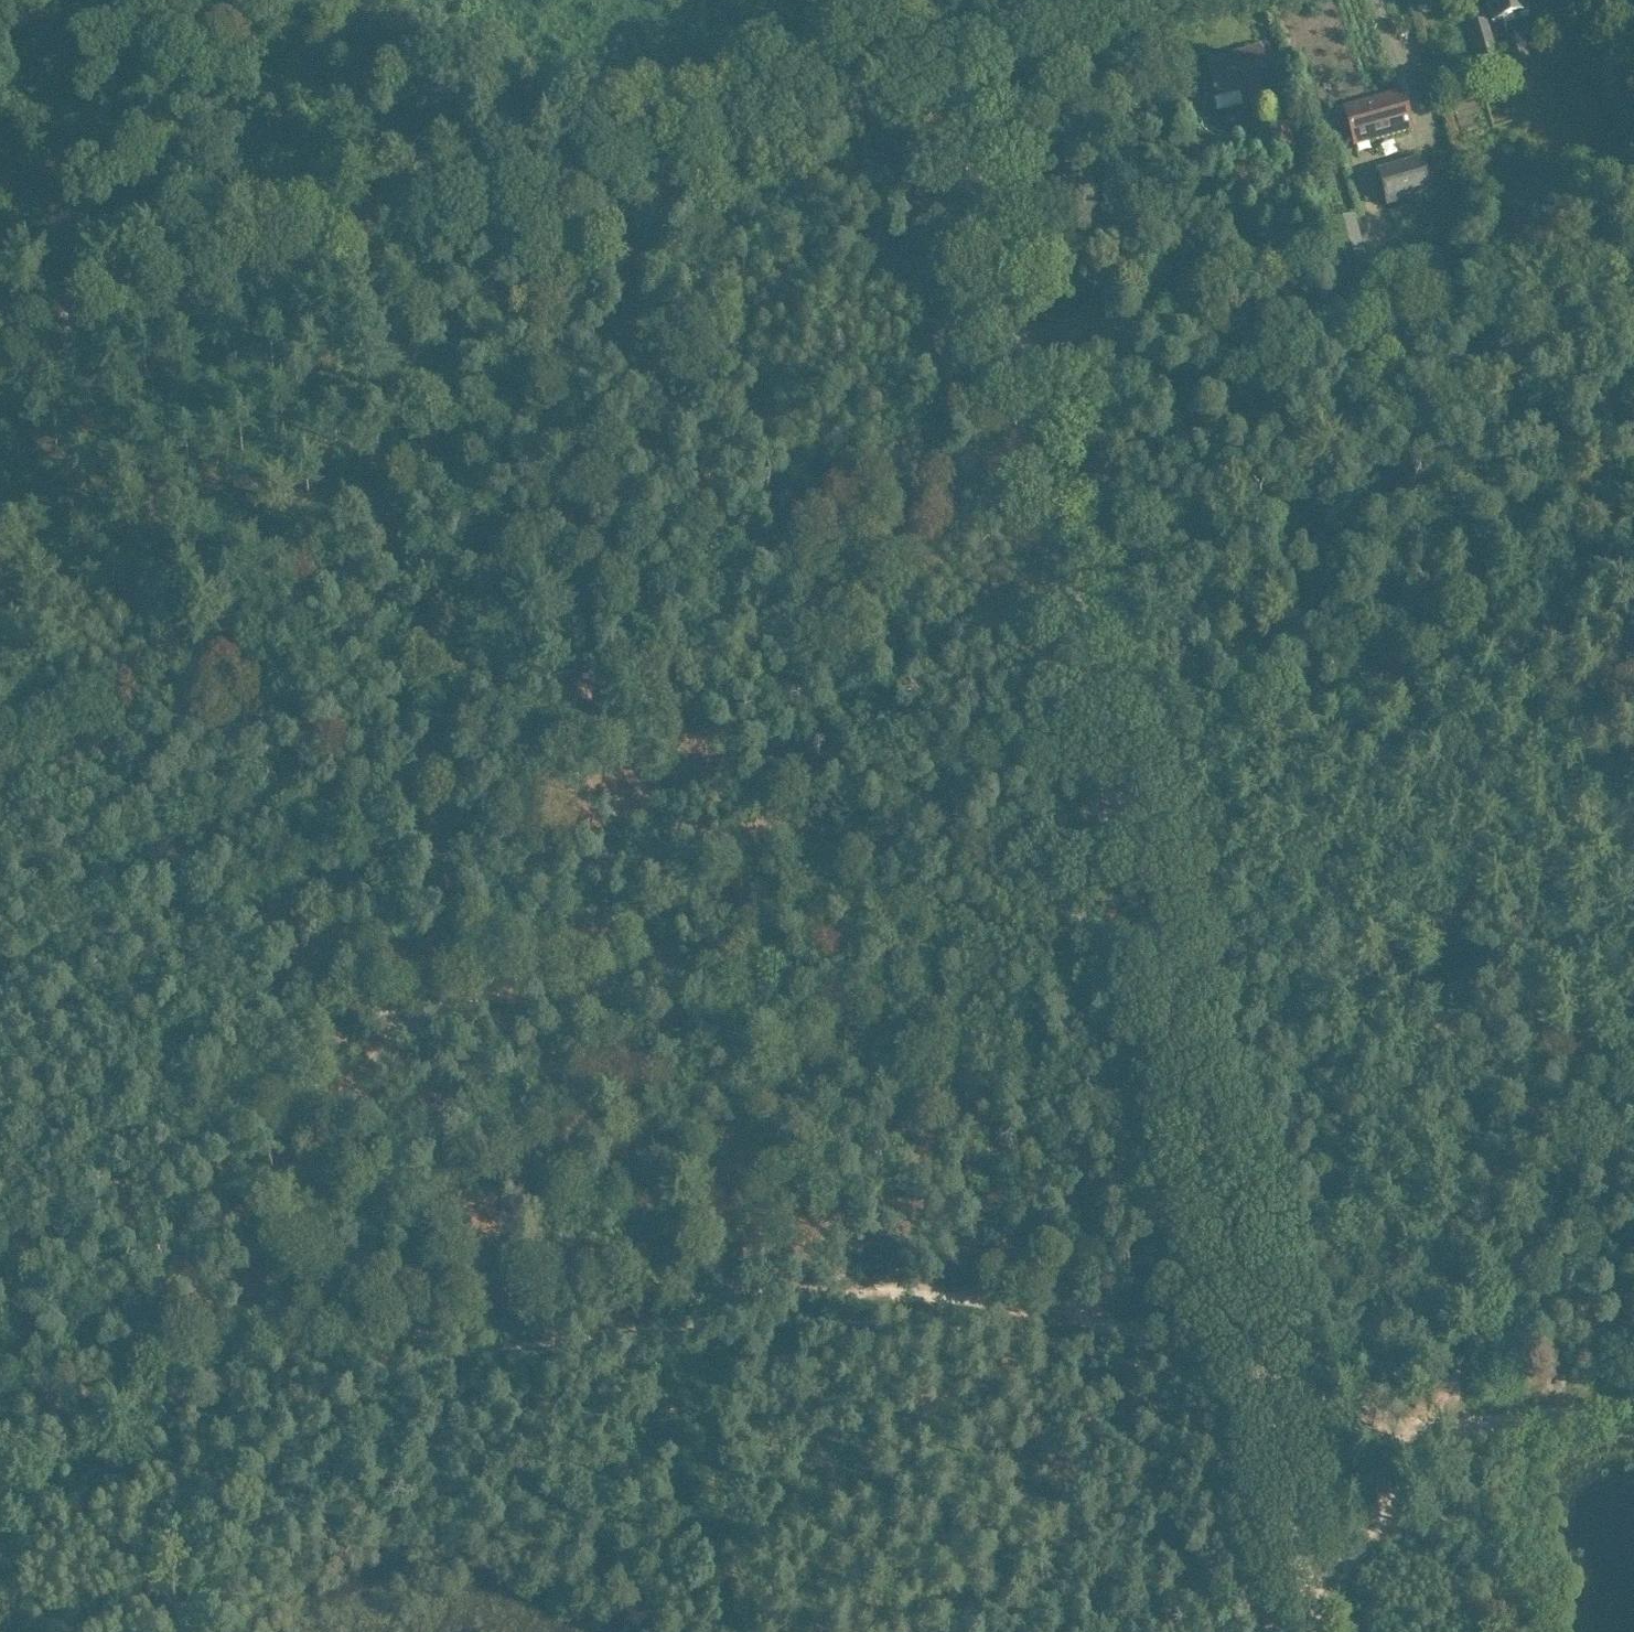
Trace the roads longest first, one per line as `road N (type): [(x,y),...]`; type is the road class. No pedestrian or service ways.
road 1 (unclassified): [(0,341),(953,63)]
road 2 (unclassified): [(1160,962),(1113,797),(953,63)]
road 3 (track): [(1160,962),(1275,1406)]
road 4 (unclassified): [(953,63),(1176,0)]
road 5 (track): [(1275,1406),(1315,1627)]
road 6 (track): [(1633,1388),(1478,1408)]

